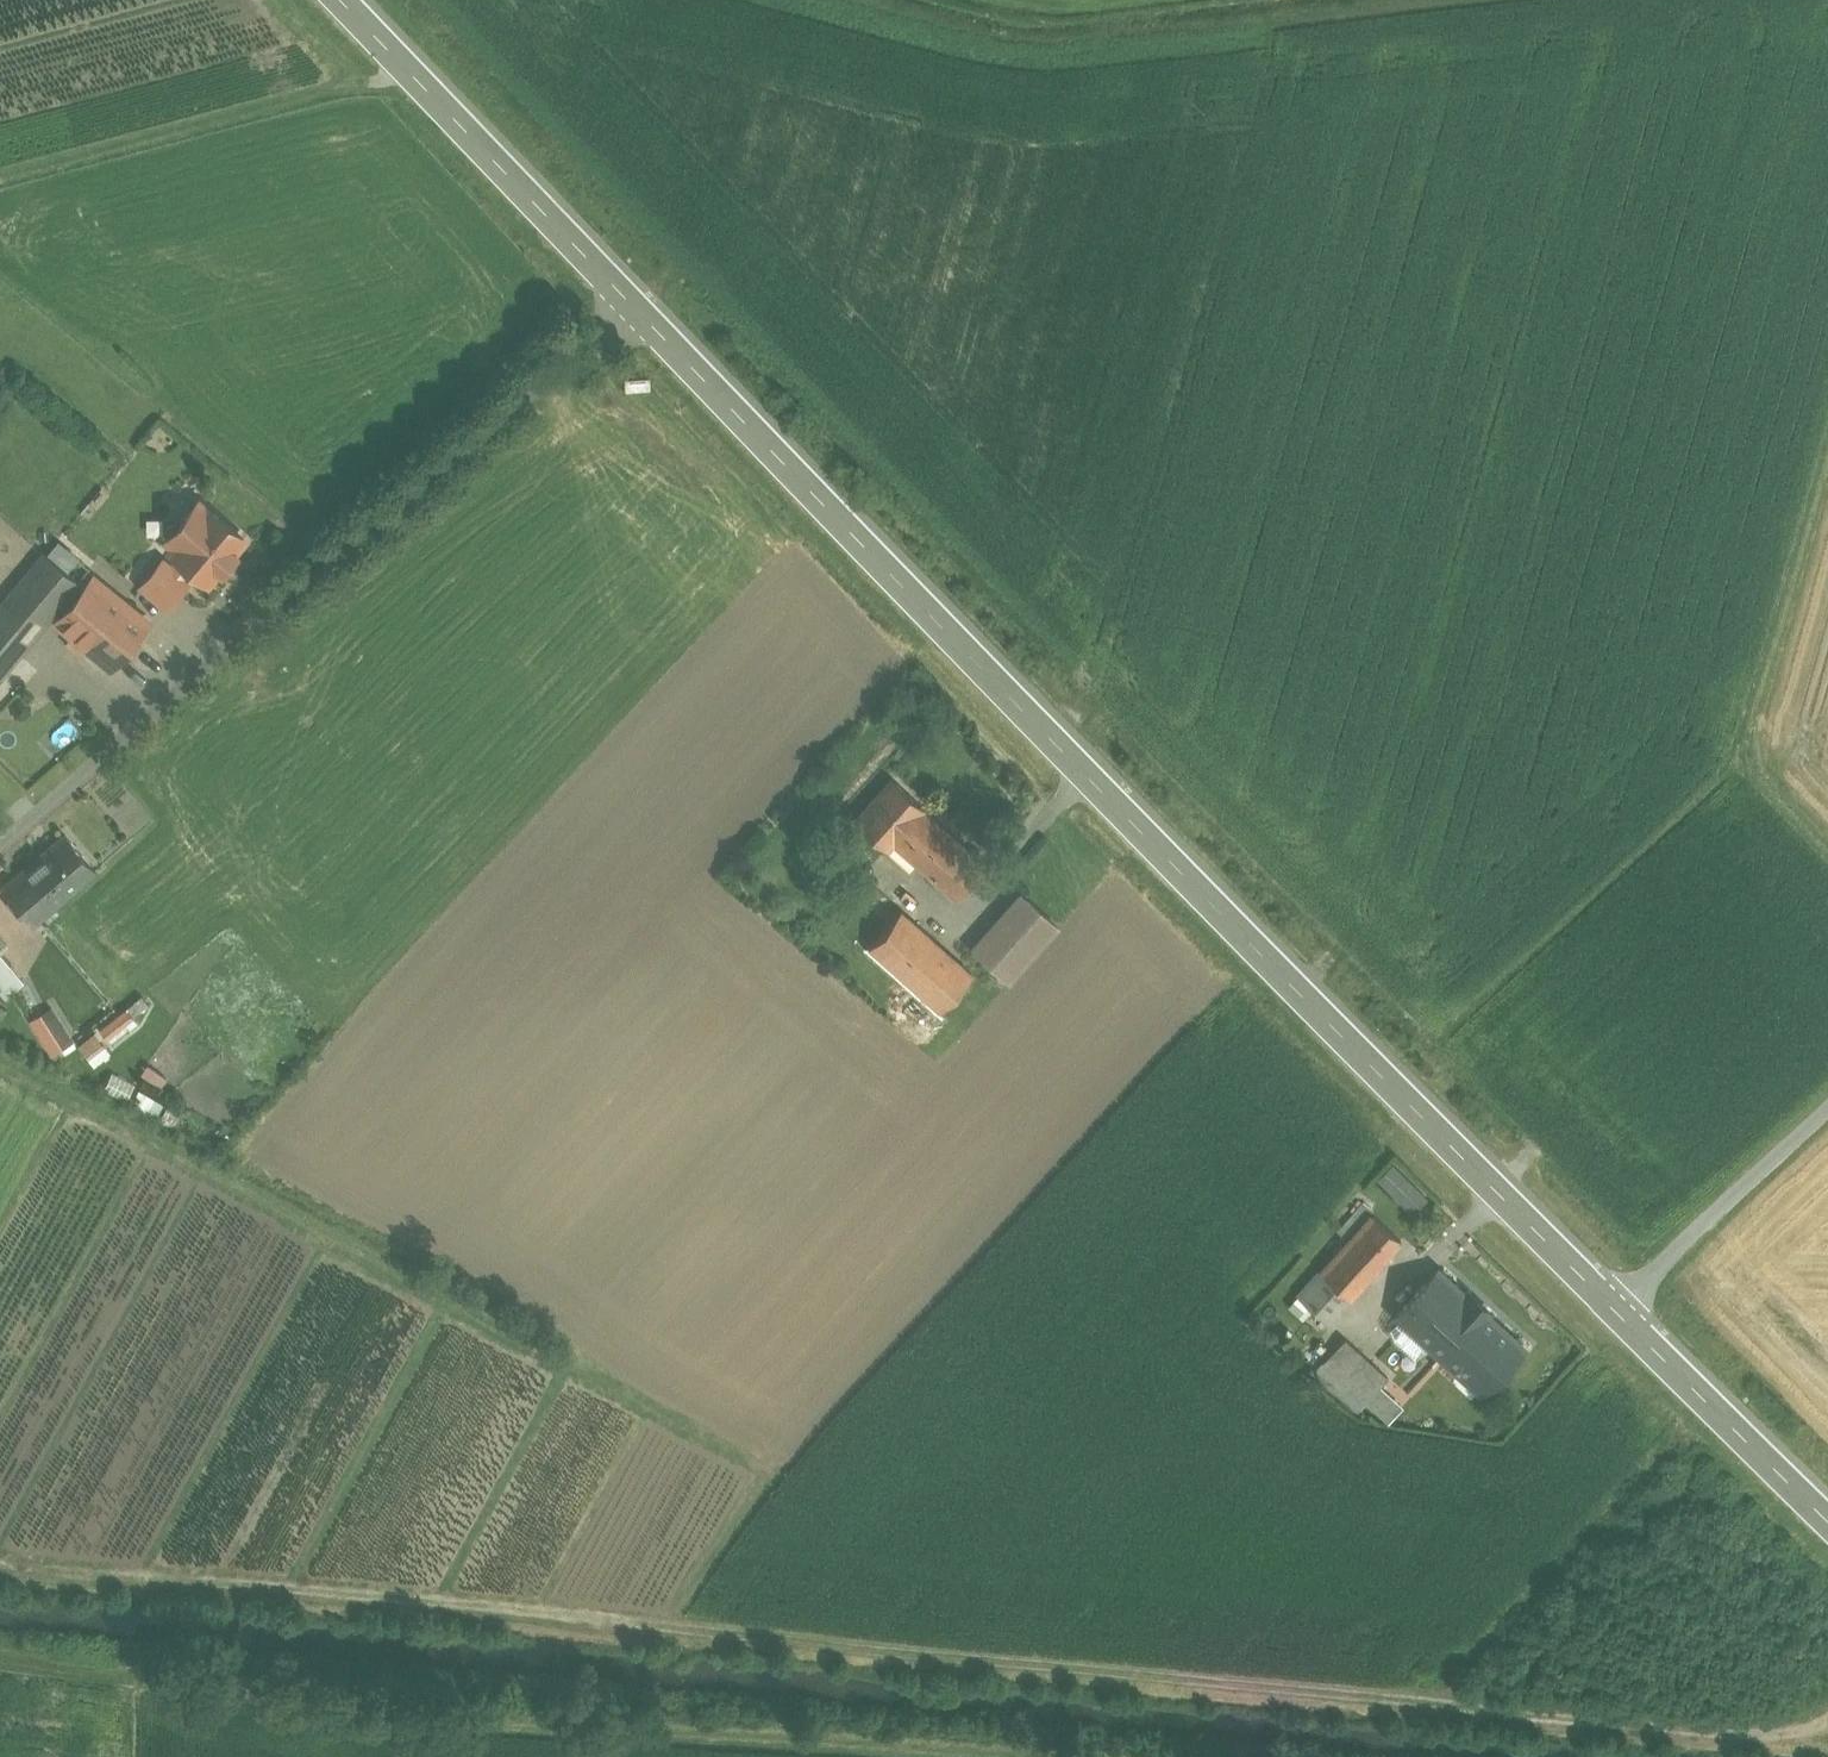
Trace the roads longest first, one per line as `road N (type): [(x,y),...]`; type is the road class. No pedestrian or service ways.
road 1 (track): [(1827,1726),(1790,1738),(1051,1685),(493,1614),(0,1582)]
road 2 (secondary): [(1613,1308),(638,311)]
road 3 (unclassified): [(638,311),(430,477),(0,849)]
road 4 (secondary): [(638,311),(341,0)]
road 5 (secondary): [(1827,1518),(1613,1308)]
road 6 (unclassified): [(1613,1308),(1827,1110)]

